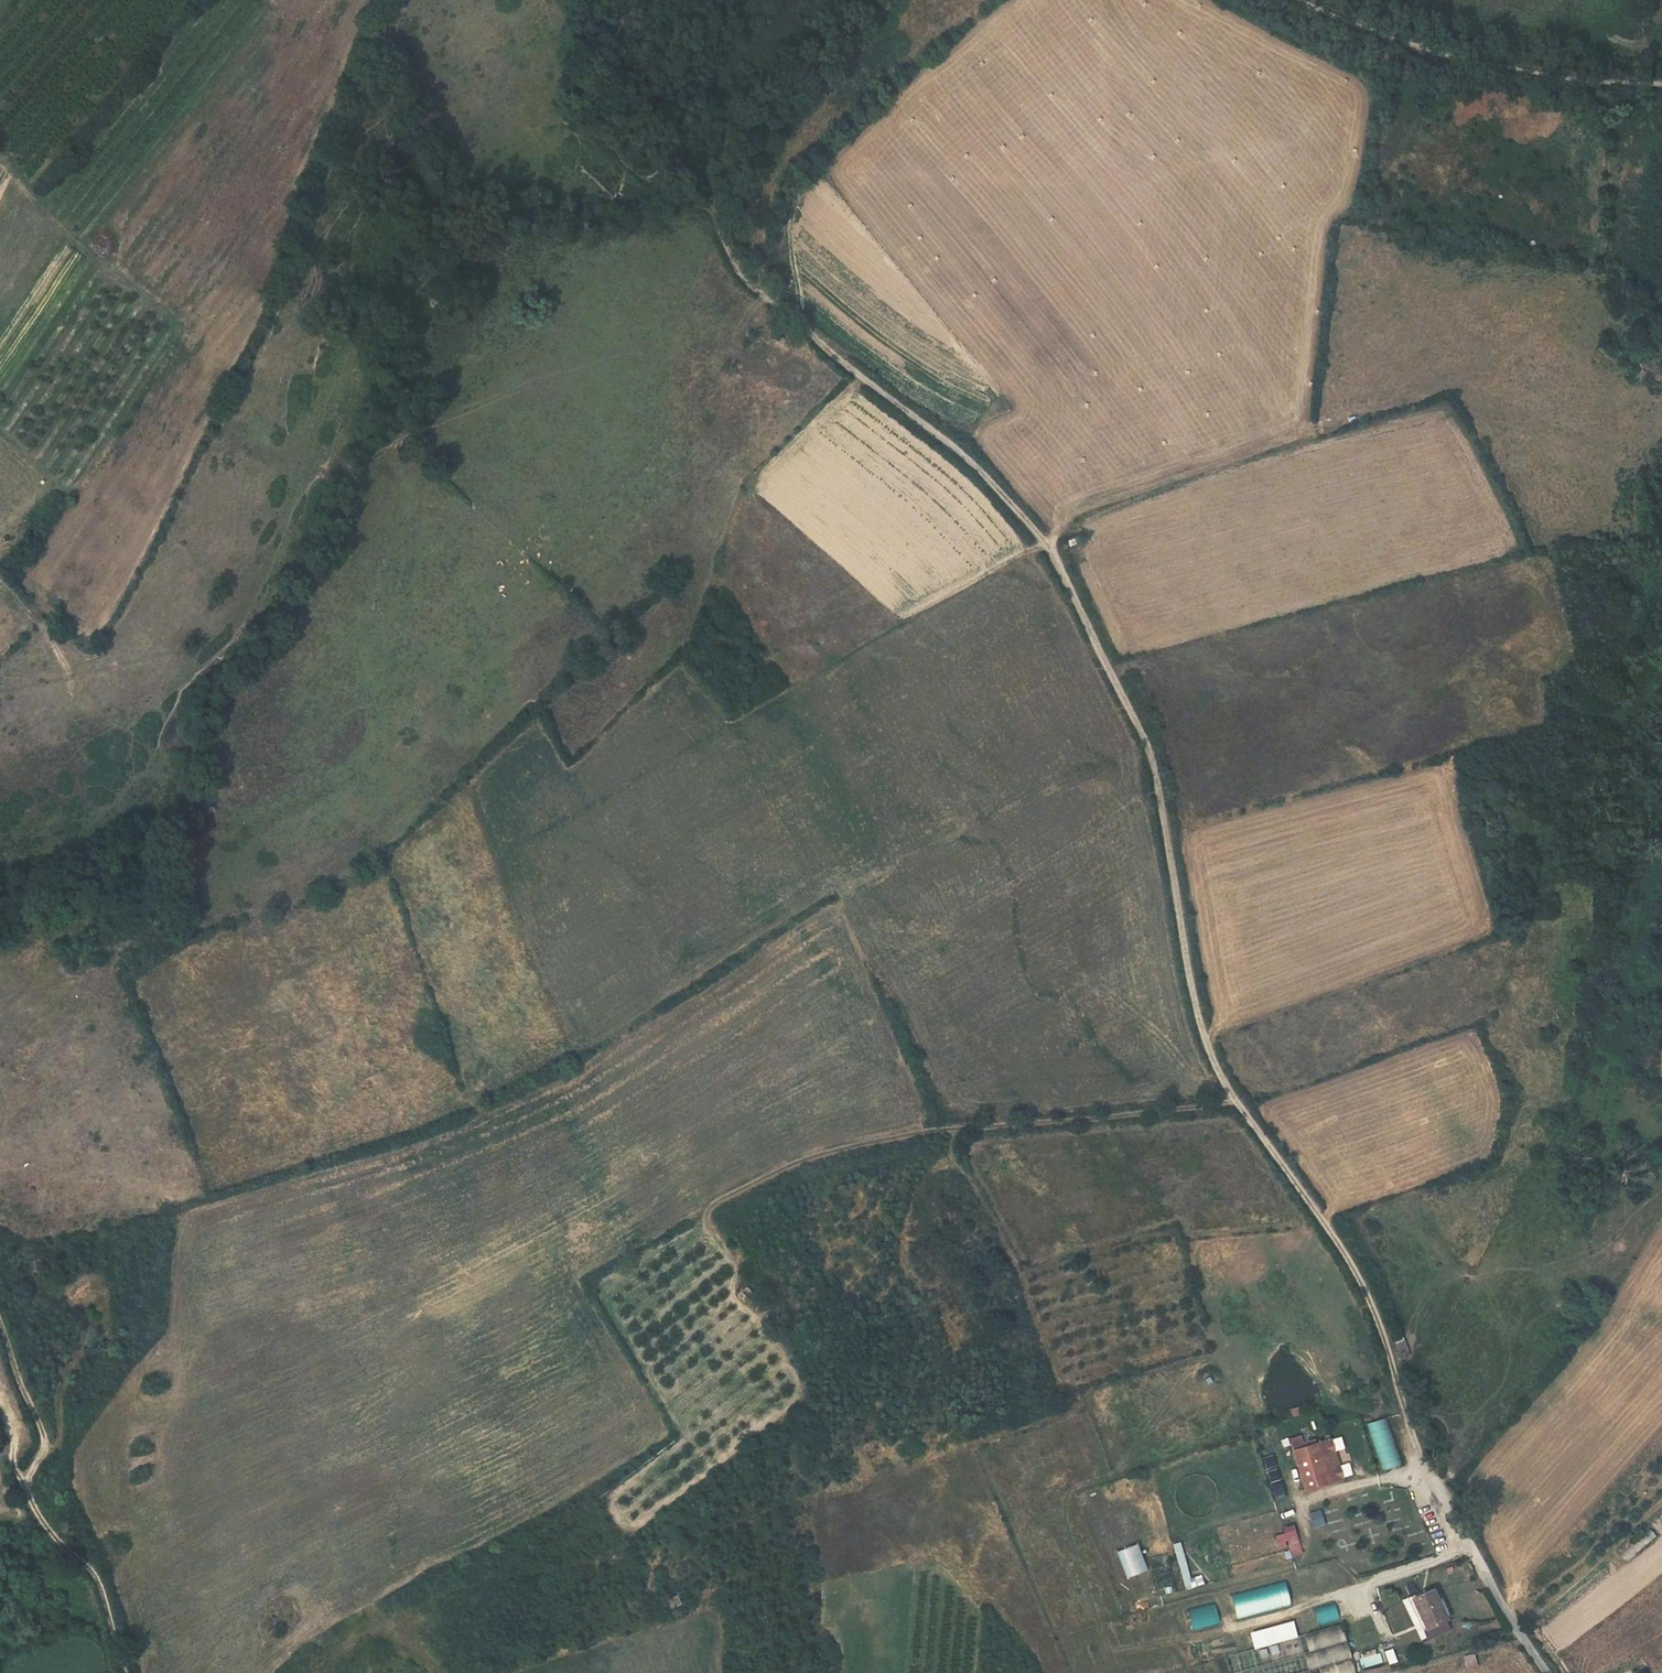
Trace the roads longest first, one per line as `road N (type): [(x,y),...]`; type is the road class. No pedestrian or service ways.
road 1 (track): [(1661,83),(1591,83),(1417,48),(1300,0)]
road 2 (unclassified): [(1546,1672),(1430,1469)]

